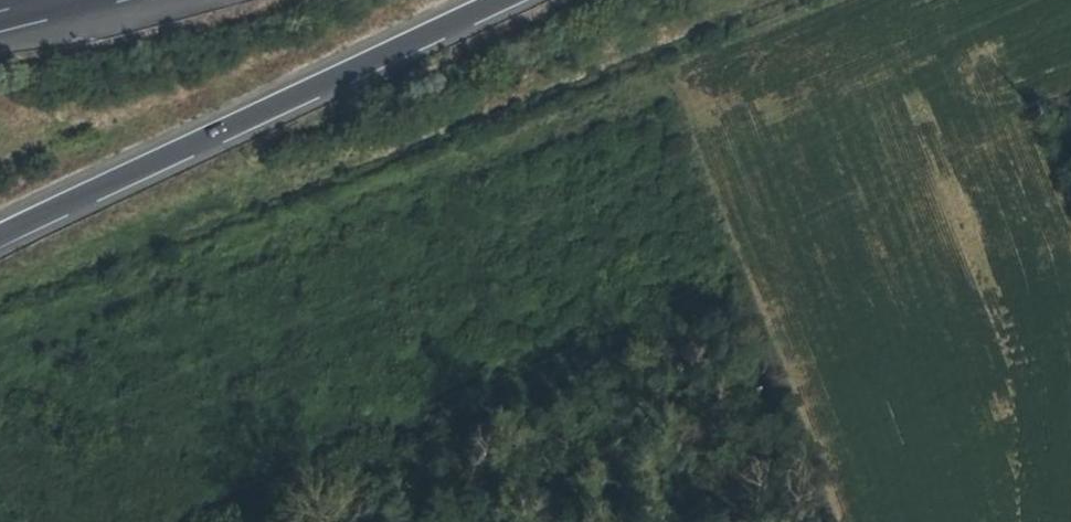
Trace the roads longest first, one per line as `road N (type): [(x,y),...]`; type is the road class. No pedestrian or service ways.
road 1 (motorway): [(0,236),(503,0)]

